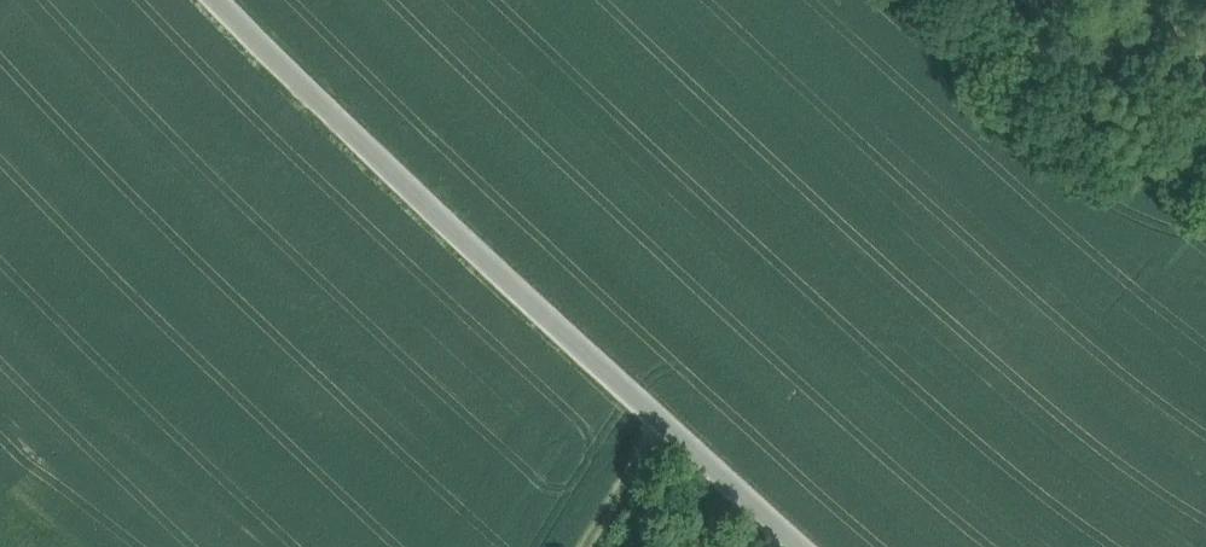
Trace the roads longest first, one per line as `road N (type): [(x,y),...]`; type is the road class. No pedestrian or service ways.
road 1 (unclassified): [(802,546),(534,305),(218,0)]
road 2 (track): [(582,546),(661,420)]

